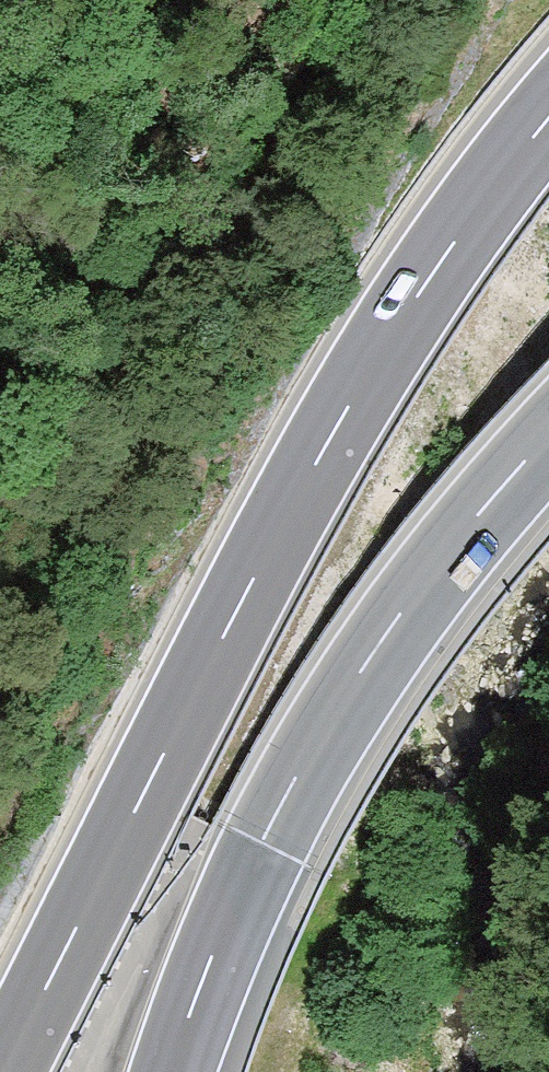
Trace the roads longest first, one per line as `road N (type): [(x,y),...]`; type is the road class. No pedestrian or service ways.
road 1 (motorway): [(548,118),(478,205),(347,409),(231,620),(4,1071)]
road 2 (motorway): [(172,1071),(227,920),(299,774),(418,591),(548,440)]

